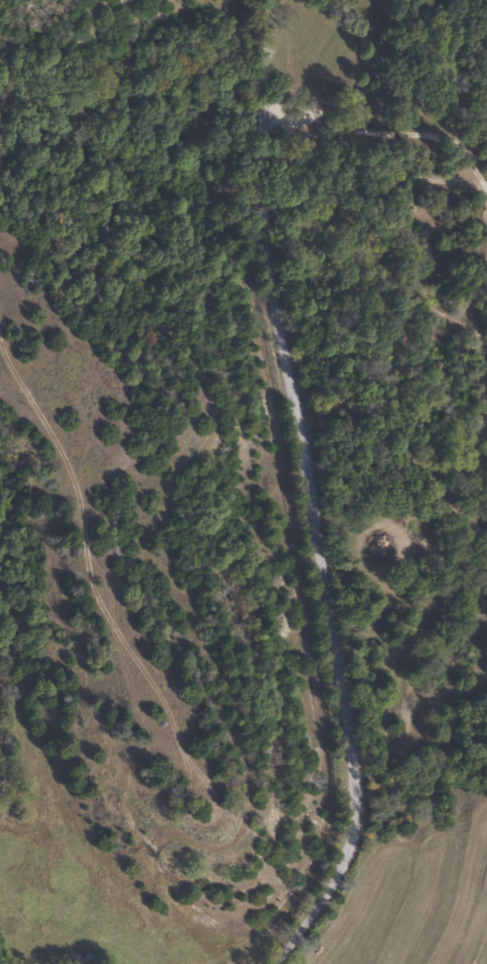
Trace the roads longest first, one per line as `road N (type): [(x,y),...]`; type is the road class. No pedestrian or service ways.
road 1 (residential): [(240,963),(318,882),(333,841),(334,656),(232,148),(244,0)]

